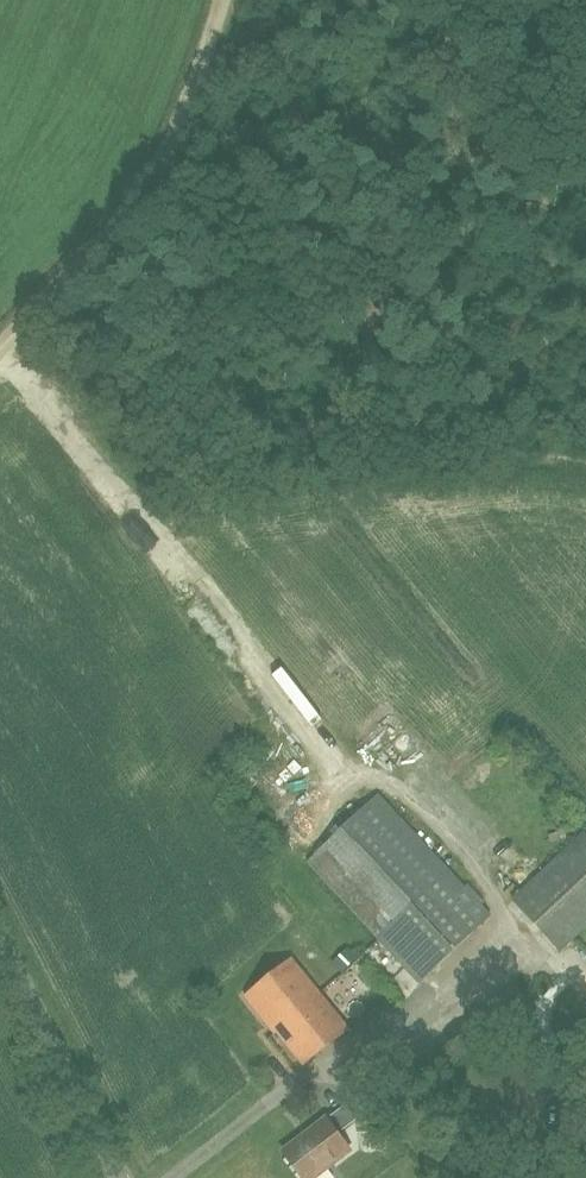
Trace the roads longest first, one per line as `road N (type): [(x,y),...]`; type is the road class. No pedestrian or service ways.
road 1 (track): [(2,352),(331,767),(393,782),(466,854),(555,981),(585,984)]
road 2 (track): [(0,354),(131,211),(174,148),(224,0)]
road 3 (track): [(177,1177),(291,1085),(343,1065),(522,934)]
road 4 (unclassified): [(121,1177),(0,933)]

